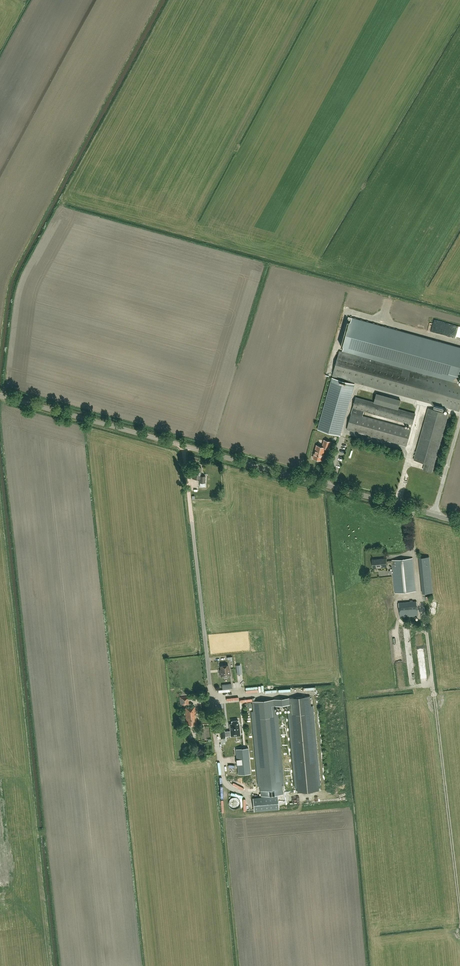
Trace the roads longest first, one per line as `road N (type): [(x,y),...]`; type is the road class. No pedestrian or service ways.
road 1 (unclassified): [(459,523),(0,396)]

